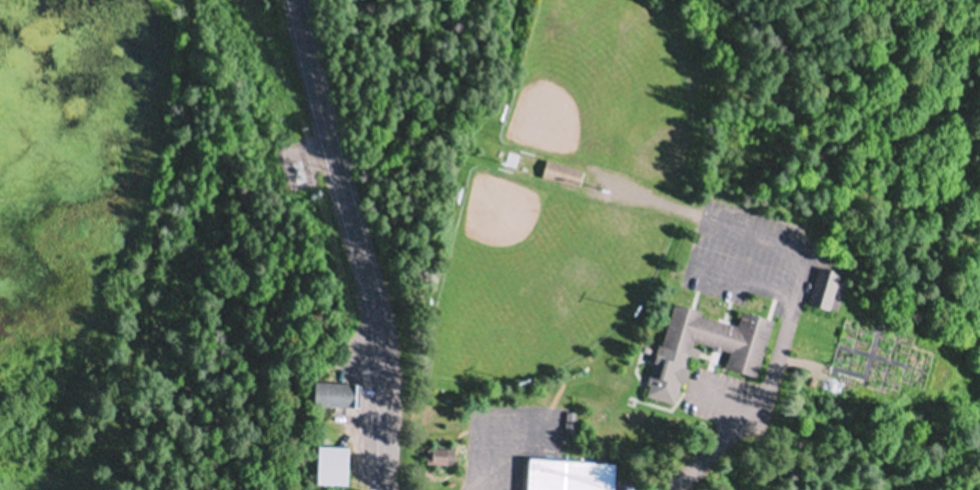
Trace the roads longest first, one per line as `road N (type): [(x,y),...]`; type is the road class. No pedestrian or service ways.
road 1 (secondary): [(302,40),(365,279),(382,389),(383,489)]

